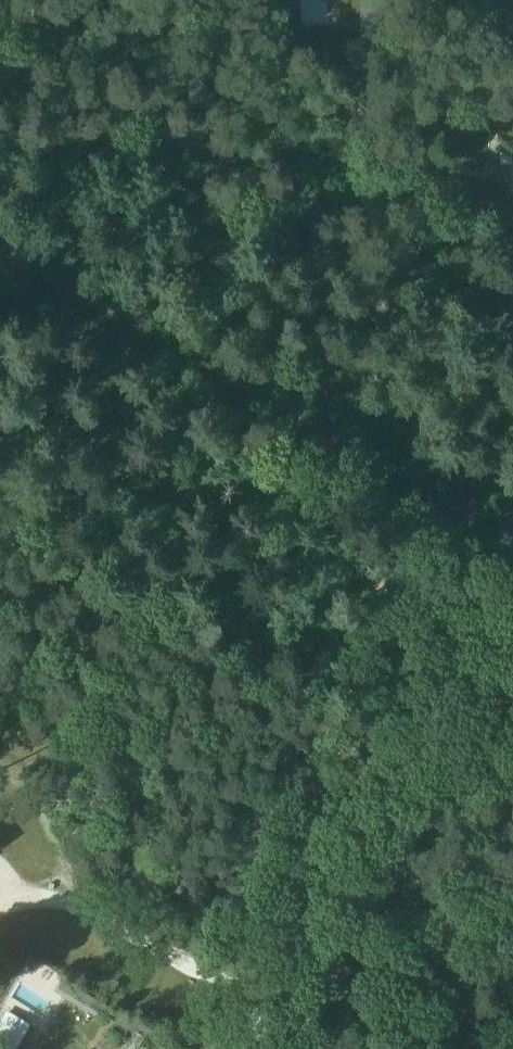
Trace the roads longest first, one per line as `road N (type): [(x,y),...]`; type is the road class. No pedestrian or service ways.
road 1 (secondary): [(244,1048),(512,586)]
road 2 (track): [(504,534),(161,336)]
road 3 (track): [(0,254),(161,336)]

